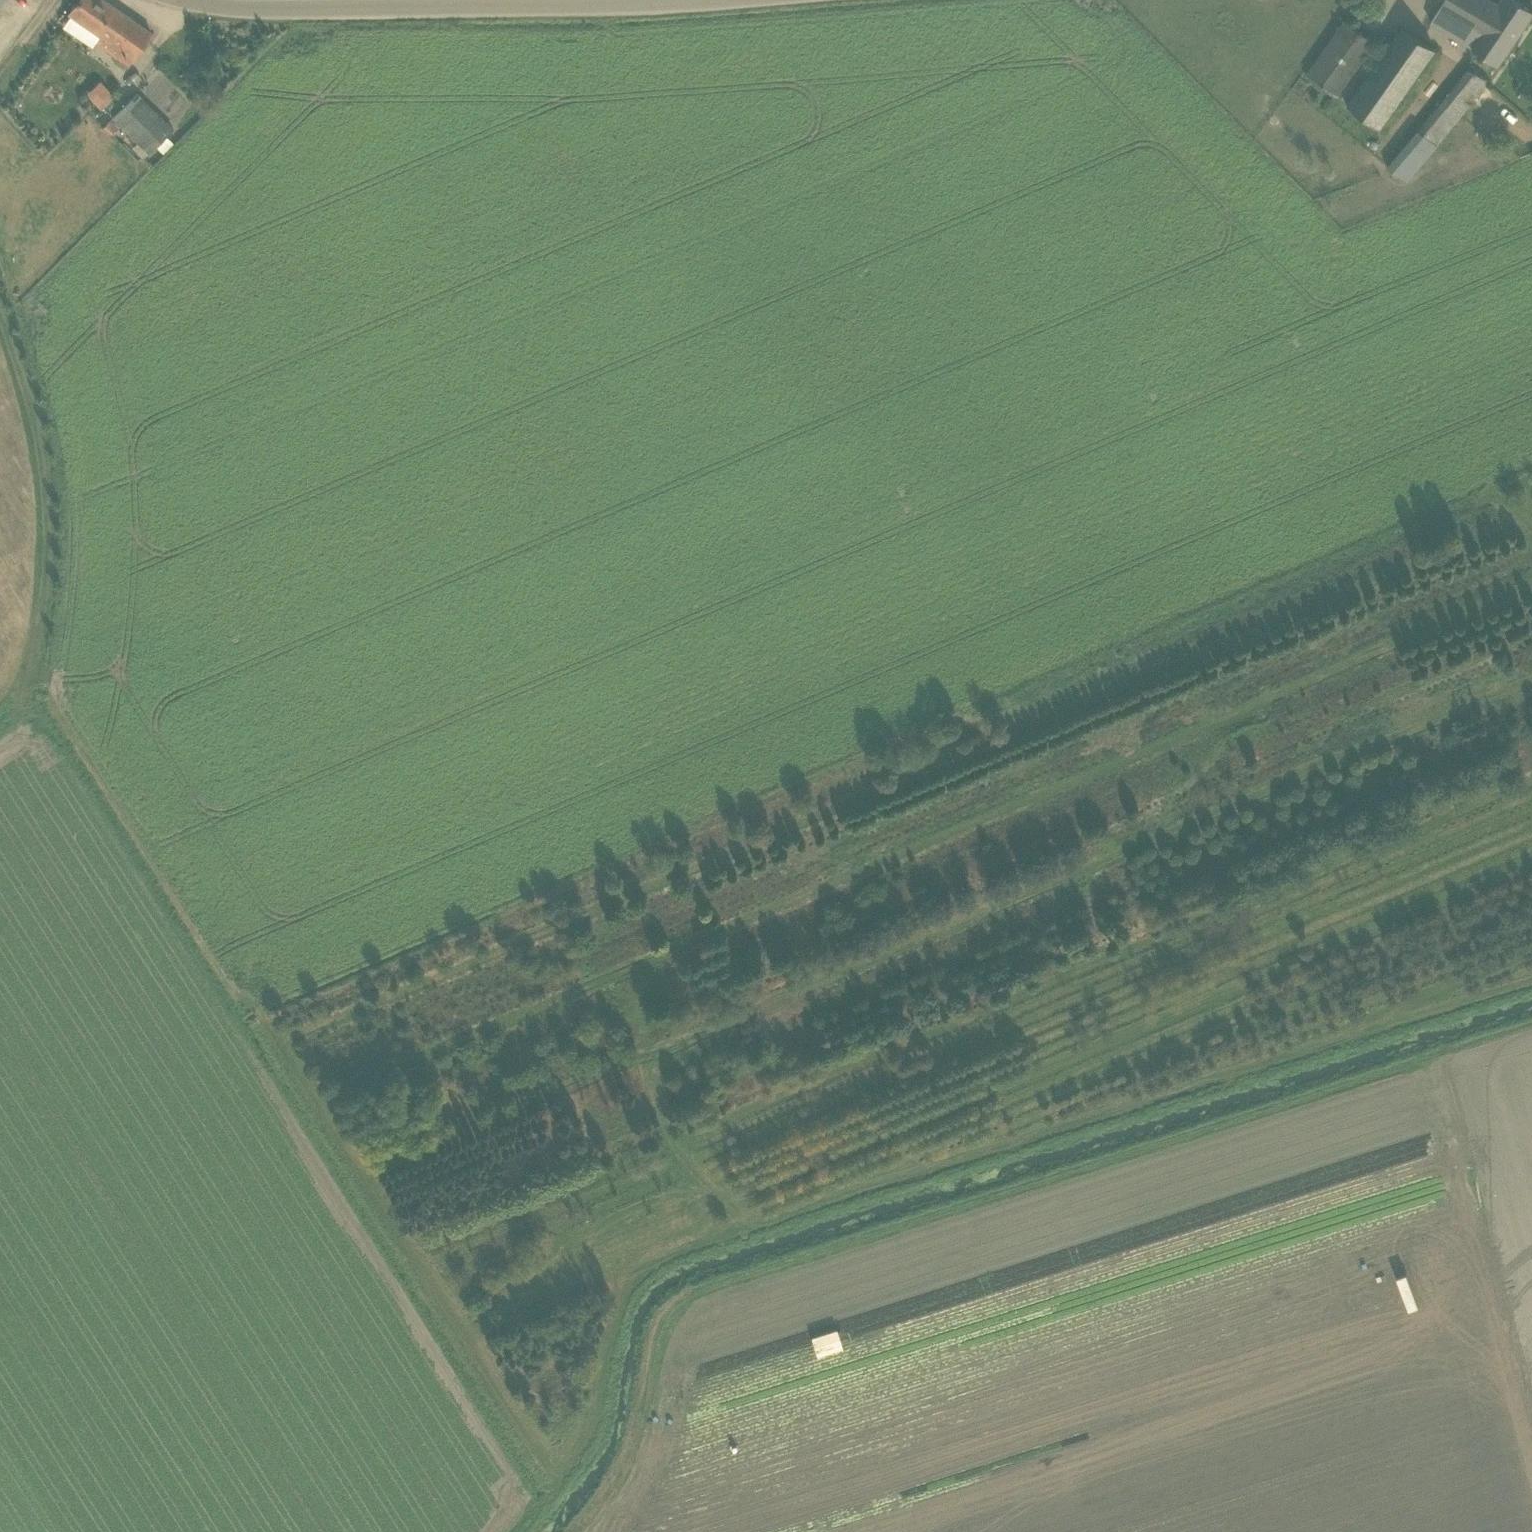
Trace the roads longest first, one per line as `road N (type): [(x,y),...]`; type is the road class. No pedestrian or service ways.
road 1 (unclassified): [(755,0),(674,8),(206,8),(177,0)]

